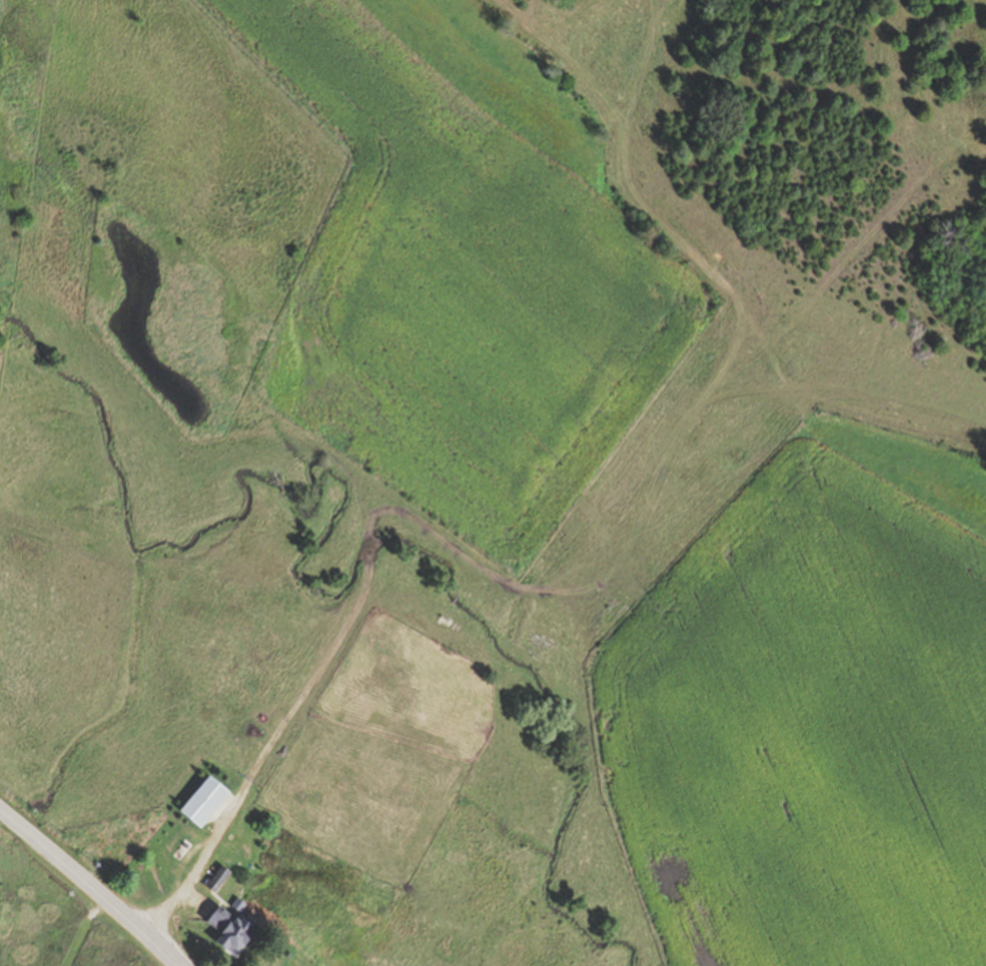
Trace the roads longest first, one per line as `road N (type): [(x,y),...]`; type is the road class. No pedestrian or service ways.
road 1 (track): [(493,0),(617,111),(635,148),(631,184),(749,309),(742,334),(726,375),(636,501),(601,573),(575,597),(513,587),(417,517),(378,509),(369,537),(371,576),(347,631),(235,811)]
road 2 (secondary): [(179,965),(0,809)]

